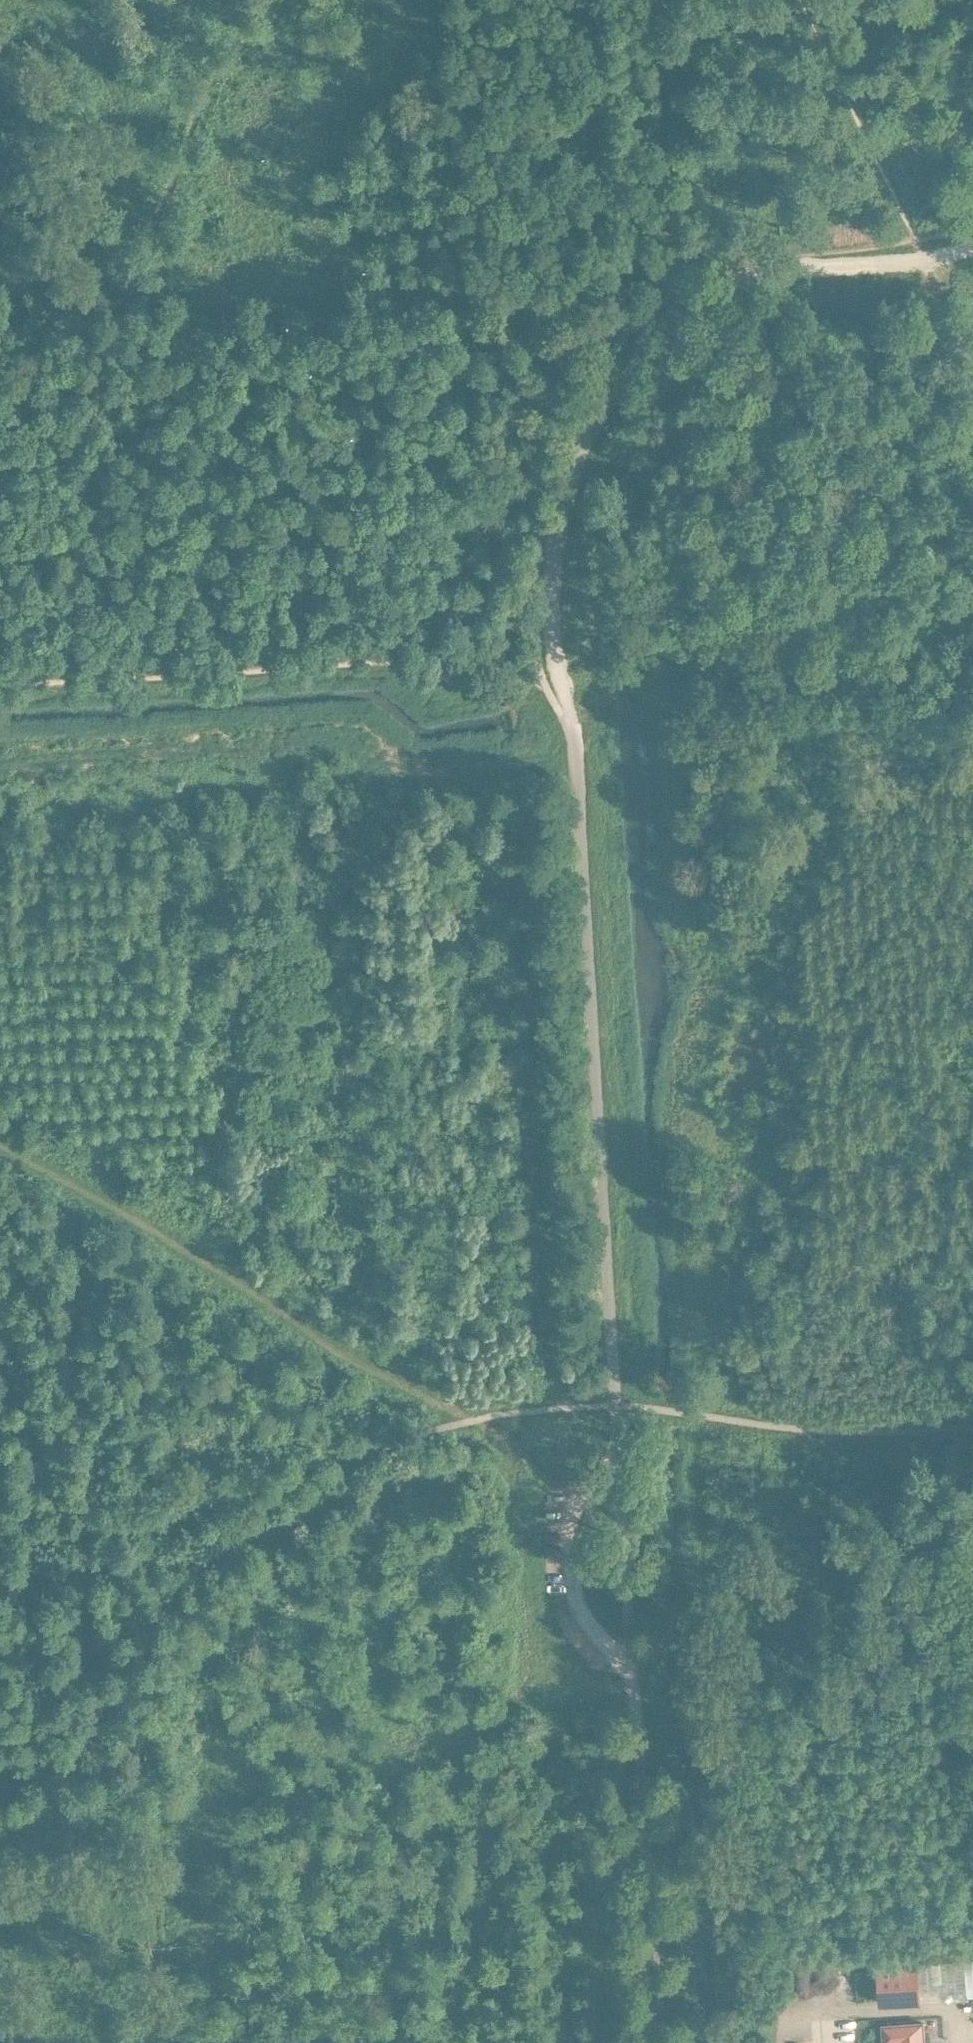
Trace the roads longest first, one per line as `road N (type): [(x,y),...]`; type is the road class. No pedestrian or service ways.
road 1 (unclassified): [(663,2042),(639,1679)]
road 2 (unclassified): [(628,1498),(563,1506),(574,1625),(639,1679)]
road 3 (unclassified): [(639,1679),(628,1498)]

